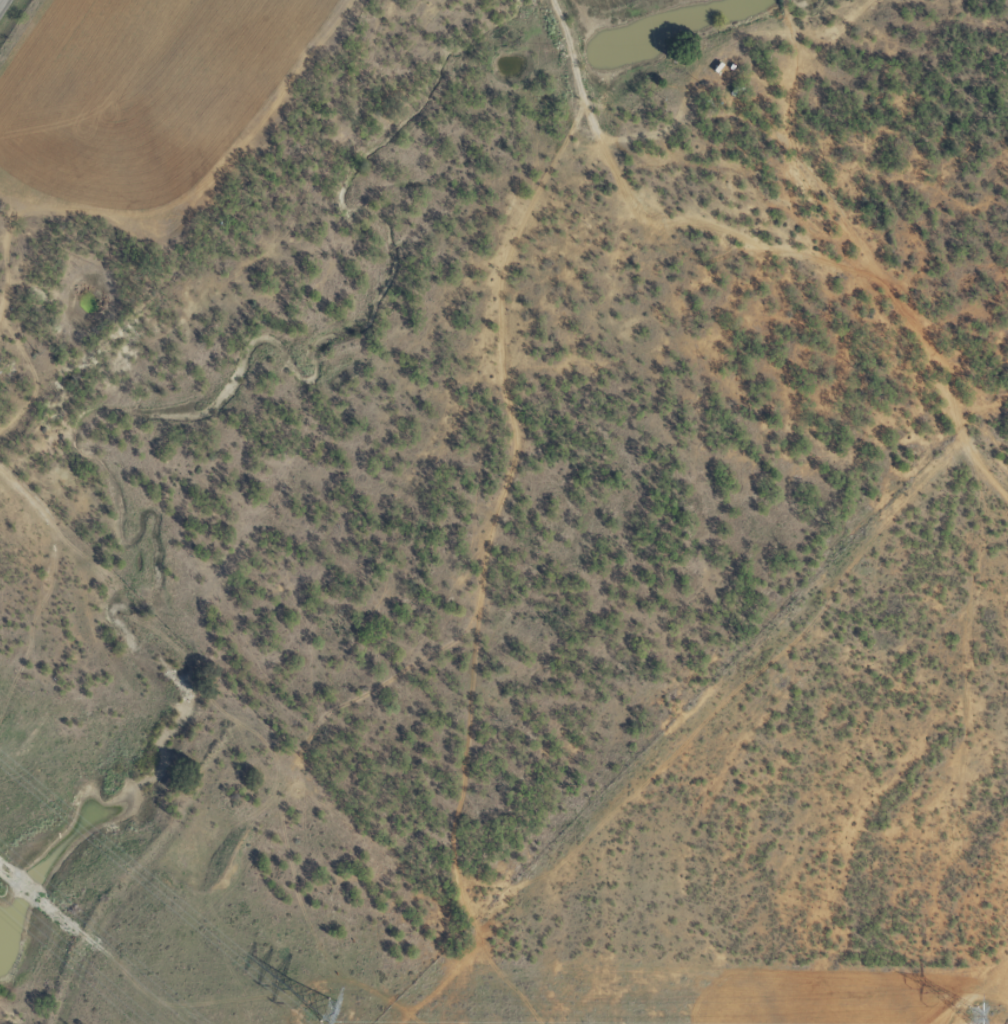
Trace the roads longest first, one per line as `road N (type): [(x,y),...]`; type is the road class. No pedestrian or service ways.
road 1 (residential): [(507,254),(562,148),(612,213),(632,289),(647,299),(702,524),(702,655),(662,735),(602,785),(512,805),(447,755),(447,680),(472,610),(507,254)]
road 2 (residential): [(562,148),(514,0)]

